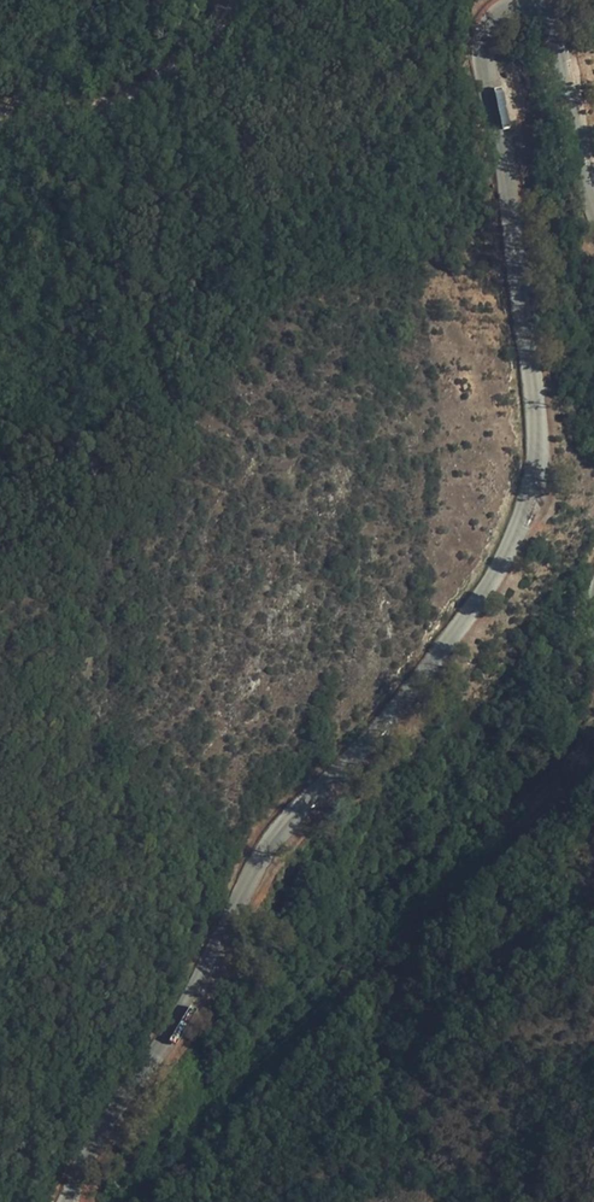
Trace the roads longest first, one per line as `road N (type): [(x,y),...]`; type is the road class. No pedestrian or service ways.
road 1 (track): [(0,132),(131,86),(162,67),(219,0)]

